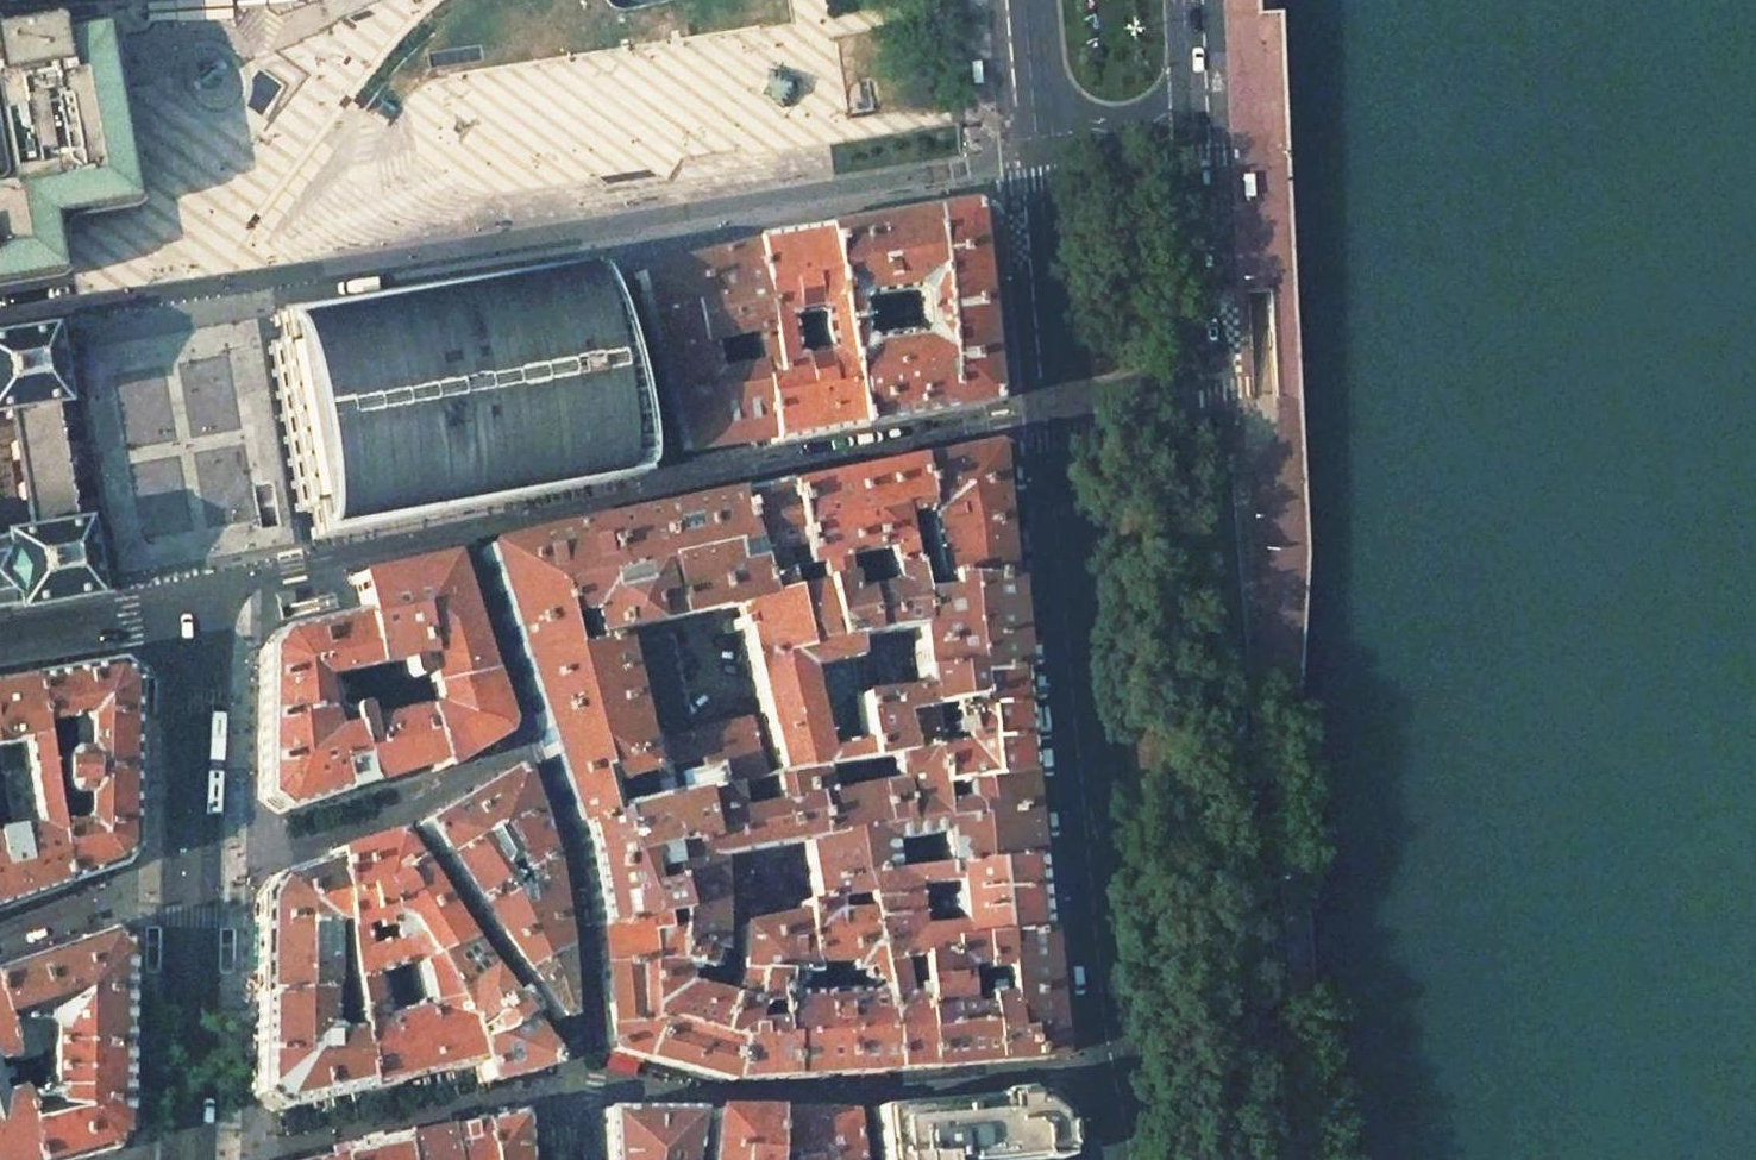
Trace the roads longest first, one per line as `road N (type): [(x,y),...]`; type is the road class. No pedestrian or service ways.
road 1 (primary): [(1252,1159),(1180,417),(1162,0)]
road 2 (primary): [(1274,1159),(1216,363)]
road 3 (primary): [(1056,412),(1120,1076)]
road 4 (residential): [(462,533),(1002,429),(1056,412)]
road 5 (residential): [(564,1090),(858,1100),(1120,1076)]
road 6 (residential): [(564,1090),(581,1068),(569,887),(527,737)]
road 7 (primary): [(1032,77),(1056,412)]
road 8 (residential): [(564,1090),(563,1059),(390,813)]
road 9 (primary): [(1216,363),(1197,74)]
road 10 (residential): [(198,609),(252,575),(462,533)]
road 11 (residential): [(527,737),(462,533)]
road 12 (primary): [(1032,77),(1063,116),(1117,133),(1170,110),(1197,74)]
road 13 (residential): [(1056,412),(1216,363)]
road 14 (residential): [(527,737),(390,813)]

